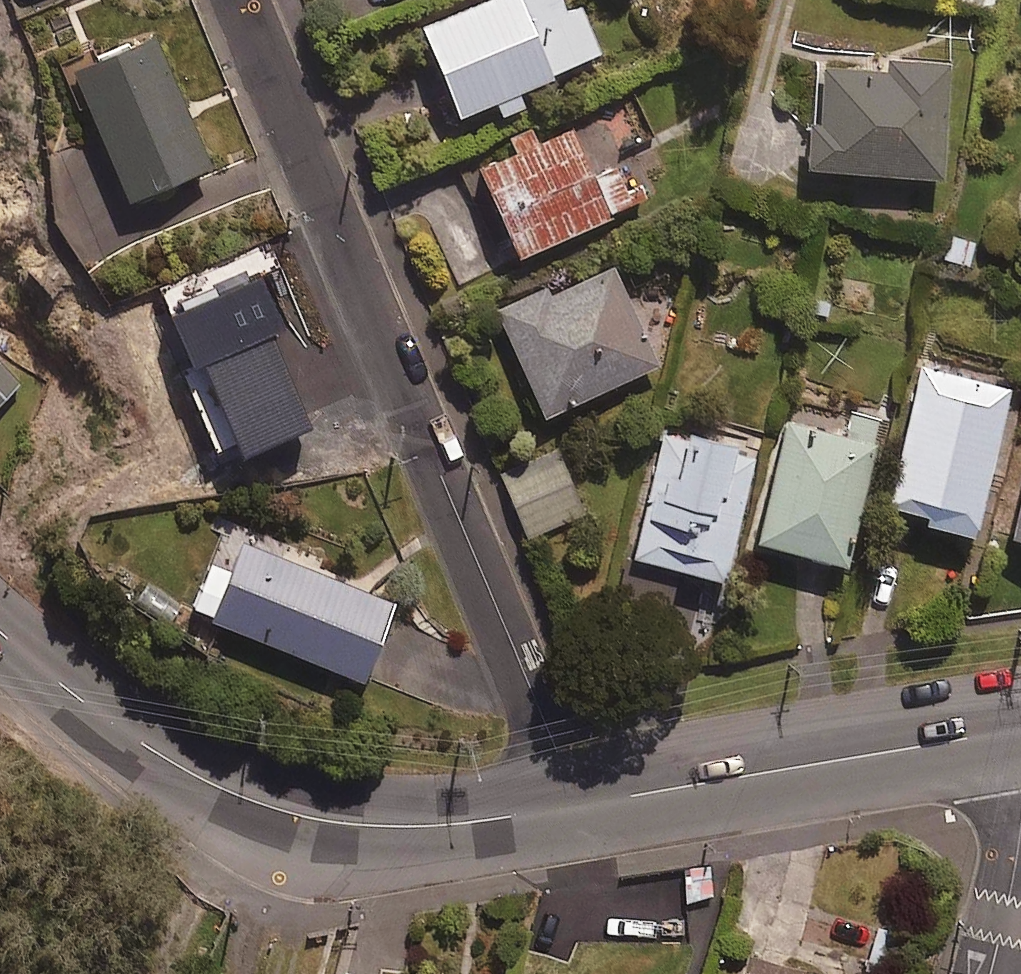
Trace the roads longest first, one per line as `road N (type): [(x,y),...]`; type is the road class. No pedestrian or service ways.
road 1 (residential): [(227,0),(247,84),(409,360),(580,800)]
road 2 (residential): [(580,800),(351,829),(229,829),(0,636)]
road 3 (residential): [(1007,738),(580,800)]
road 4 (residential): [(990,973),(1013,873),(1007,738)]
road 5 (track): [(229,829),(163,973)]

